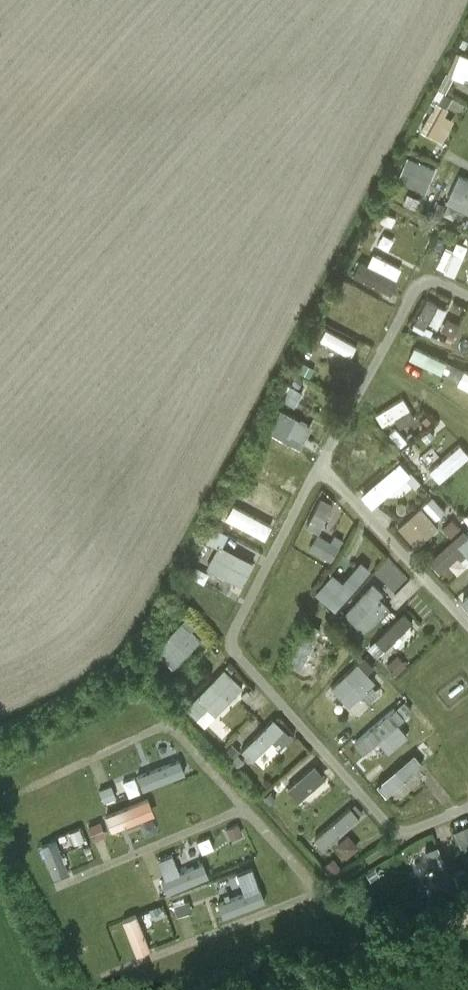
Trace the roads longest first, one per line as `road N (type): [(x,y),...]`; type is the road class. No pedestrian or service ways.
road 1 (track): [(290,989),(467,924)]

